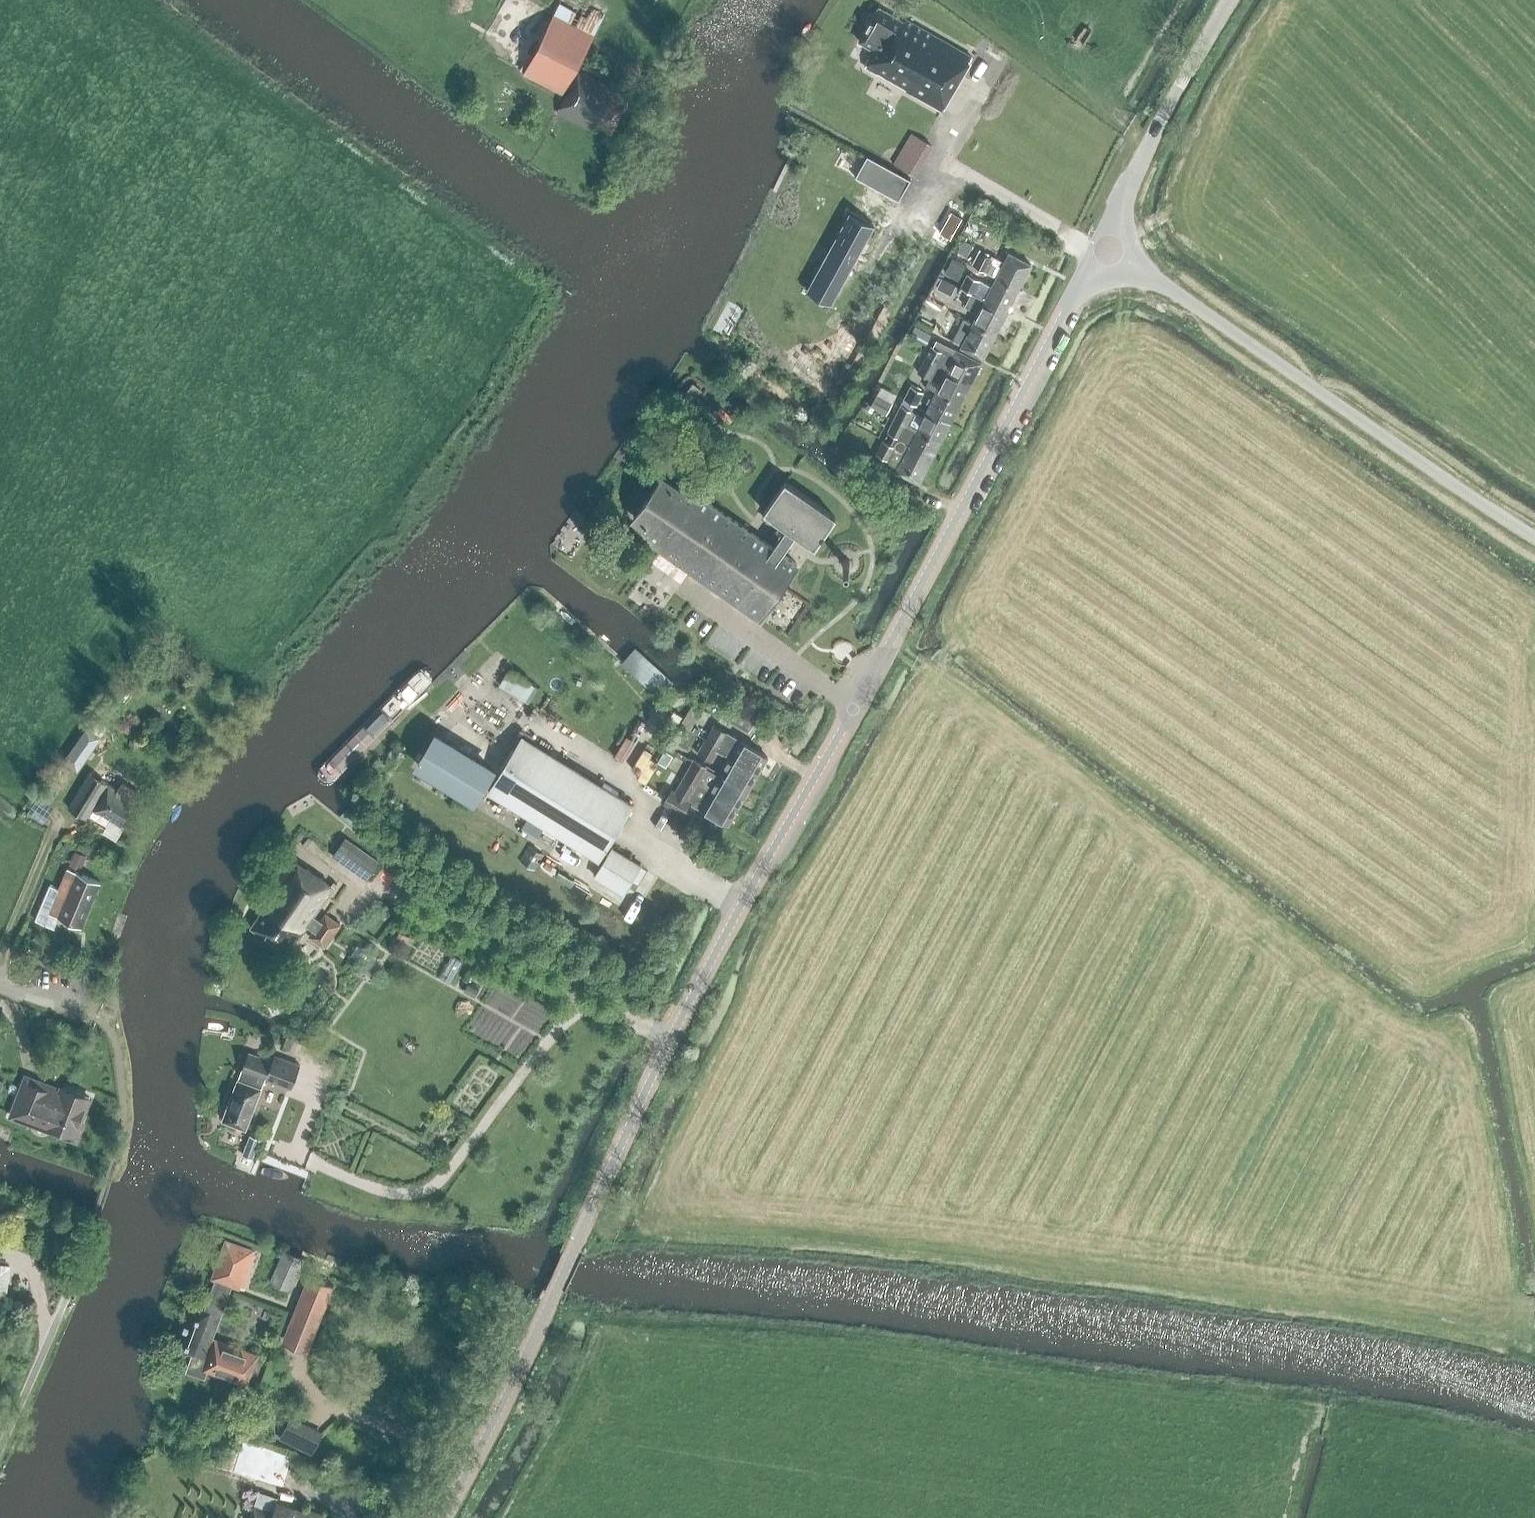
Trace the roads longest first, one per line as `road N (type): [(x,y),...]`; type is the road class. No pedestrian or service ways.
road 1 (tertiary): [(442,1517),(737,908),(890,646),(1101,245)]
road 2 (unclassified): [(1534,537),(1101,245)]
road 3 (tertiary): [(1101,245),(1168,105),(1233,0)]
road 4 (unclassified): [(88,1240),(0,1448)]
road 5 (track): [(0,974),(65,819)]

